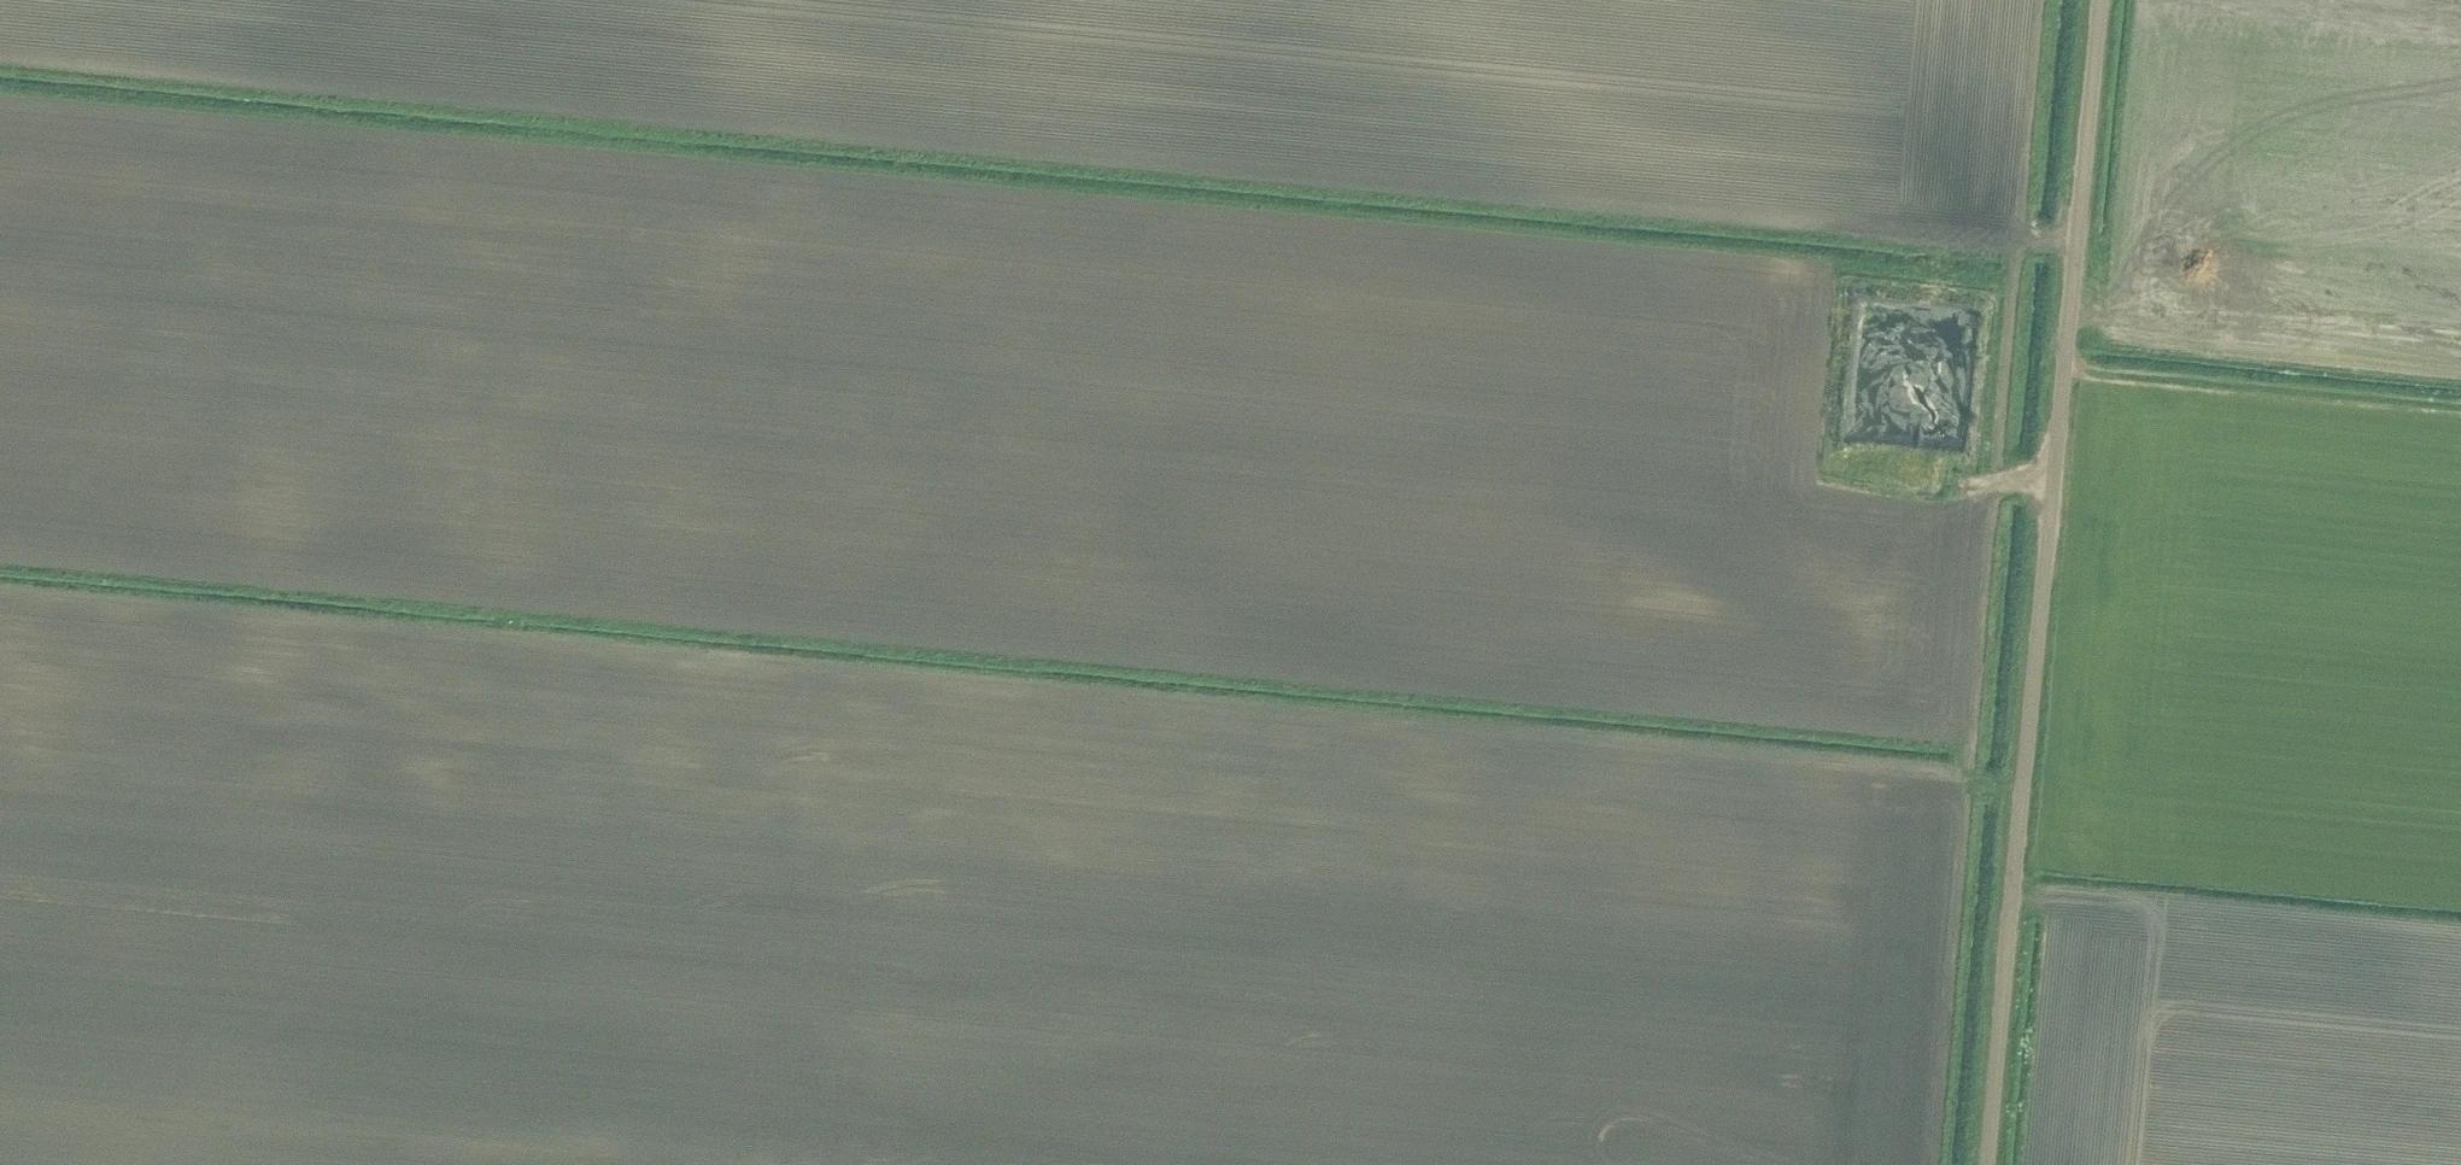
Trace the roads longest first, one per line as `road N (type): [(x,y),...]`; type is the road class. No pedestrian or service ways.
road 1 (unclassified): [(1985,1164),(2098,0)]

